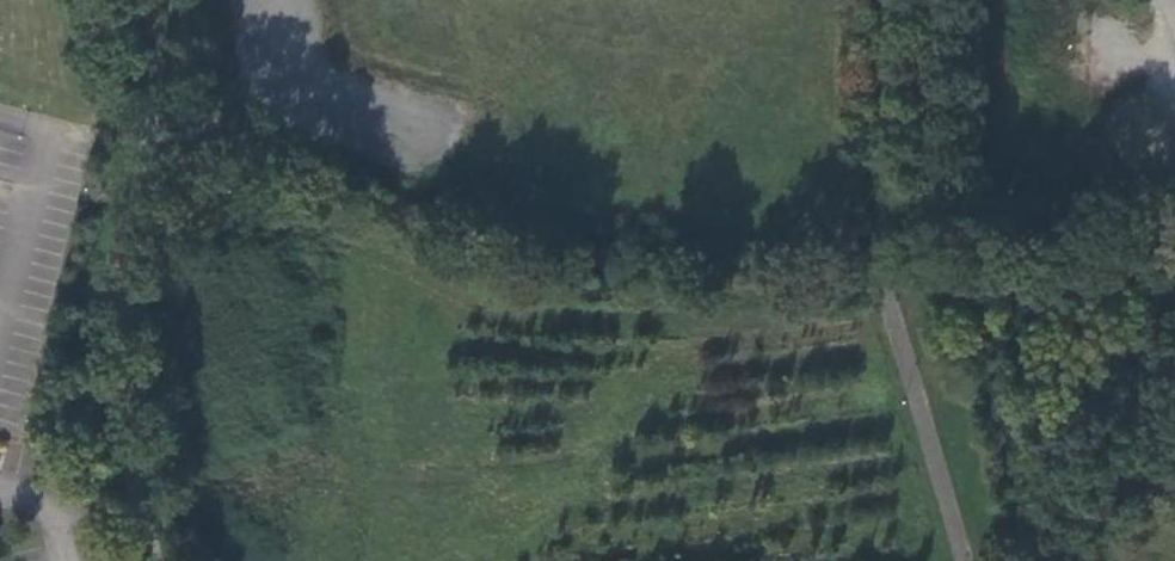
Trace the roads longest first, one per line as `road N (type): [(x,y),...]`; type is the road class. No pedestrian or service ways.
road 1 (track): [(143,0),(135,193),(108,274),(116,387),(174,560)]

